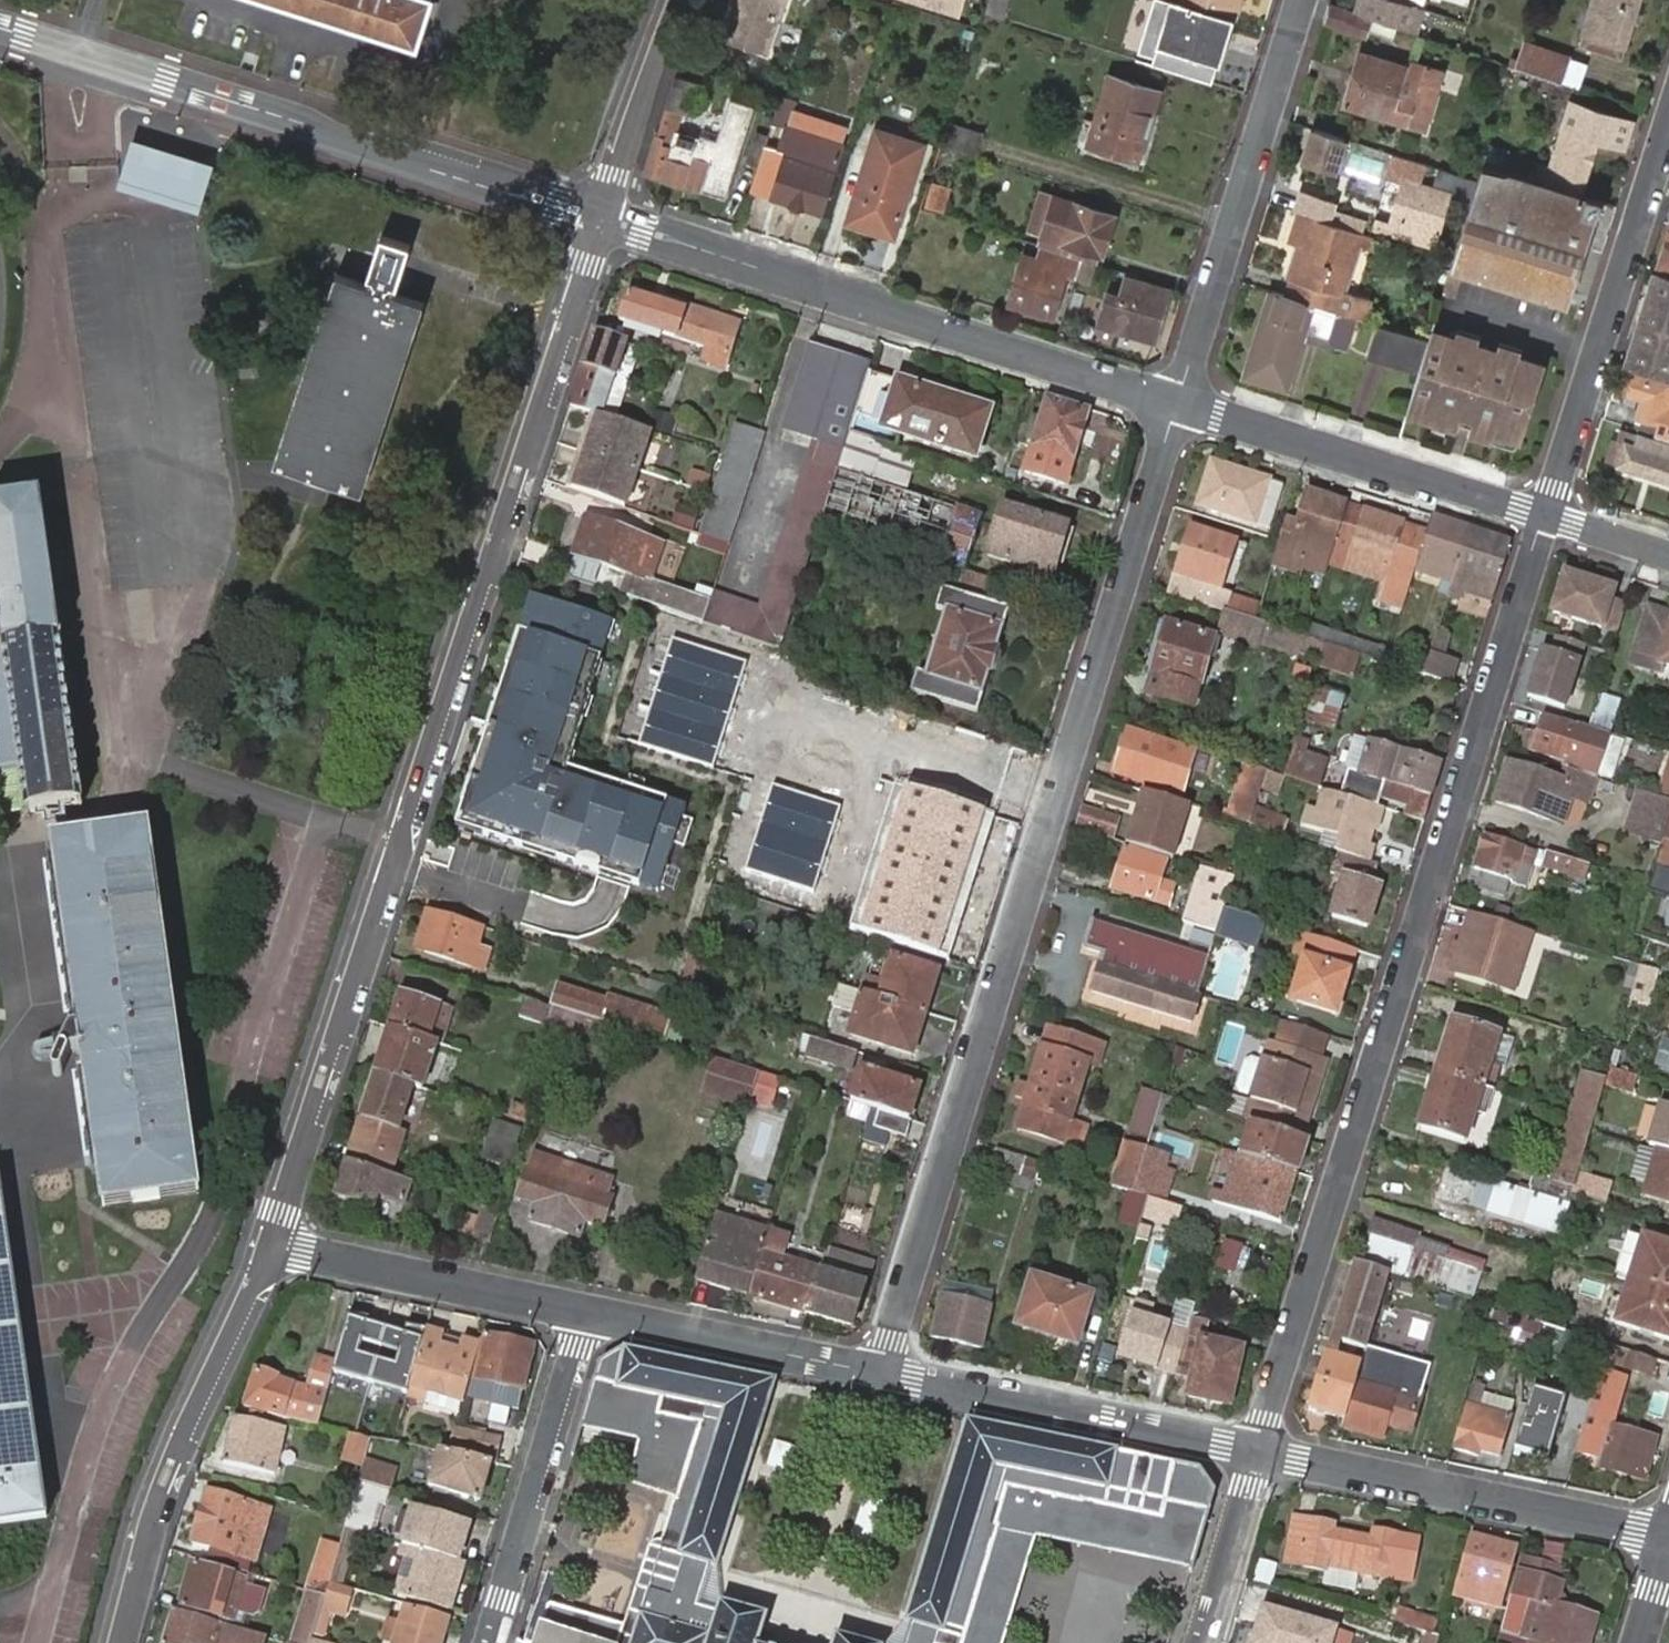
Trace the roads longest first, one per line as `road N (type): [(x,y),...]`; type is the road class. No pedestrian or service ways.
road 1 (residential): [(600,218),(269,1243)]
road 2 (residential): [(880,1373),(1180,402)]
road 3 (residential): [(1549,515),(1257,1452)]
road 4 (residential): [(0,28),(600,218)]
road 5 (residential): [(600,218),(1180,402)]
road 6 (residential): [(269,1243),(166,1475),(122,1642)]
road 7 (residential): [(1180,402),(1303,0)]
road 8 (residential): [(1257,1452),(1668,1538)]
road 9 (residential): [(1549,515),(1668,121)]
road 10 (residential): [(1180,402),(1549,515)]
road 11 (residential): [(880,1373),(1257,1452)]
road 12 (residential): [(488,1642),(582,1311)]
road 13 (residential): [(269,1243),(582,1311)]
road 14 (residential): [(582,1311),(880,1373)]
road 15 (residential): [(679,0),(600,218)]
road 16 (residential): [(1257,1452),(1197,1642)]
road 17 (residential): [(1549,515),(1668,554)]

